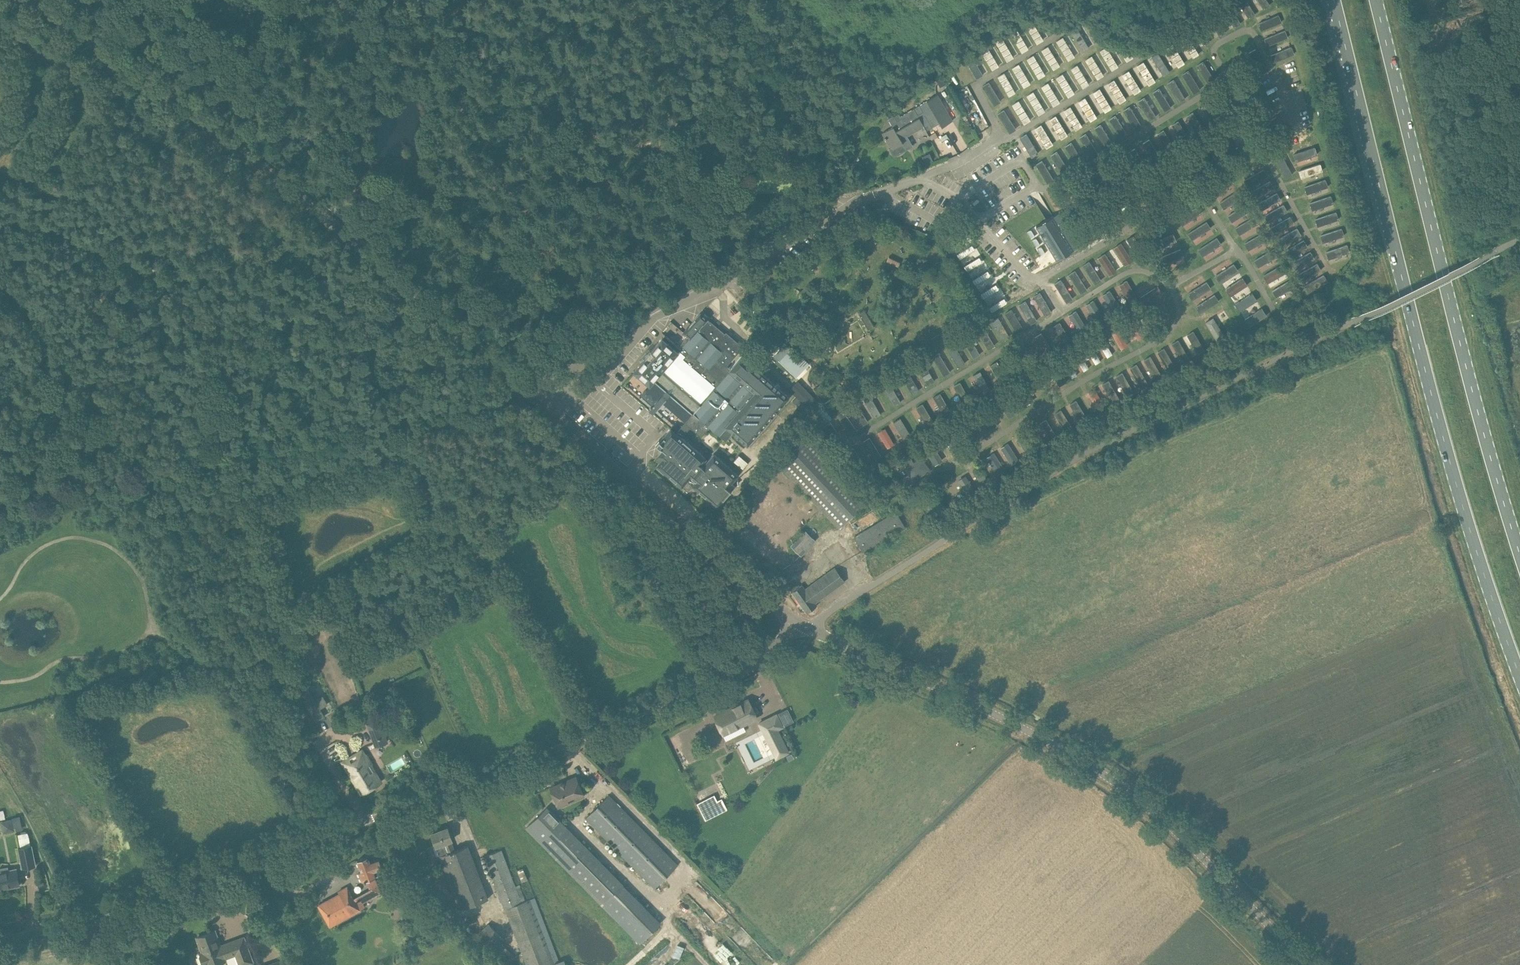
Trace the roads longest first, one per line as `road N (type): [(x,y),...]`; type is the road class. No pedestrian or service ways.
road 1 (unclassified): [(105,917),(315,843),(671,698),(811,624)]
road 2 (primary): [(1333,0),(1459,500),(1519,681)]
road 3 (unclassified): [(530,395),(318,213),(29,0)]
road 4 (unclassified): [(1311,964),(1139,795),(1044,736),(811,624)]
road 5 (primary): [(1519,544),(1467,375),(1374,0)]
road 6 (track): [(530,395),(0,493)]
road 7 (track): [(367,821),(136,459)]
road 8 (unclassified): [(811,624),(760,598),(530,395)]
road 9 (track): [(136,459),(0,272)]

